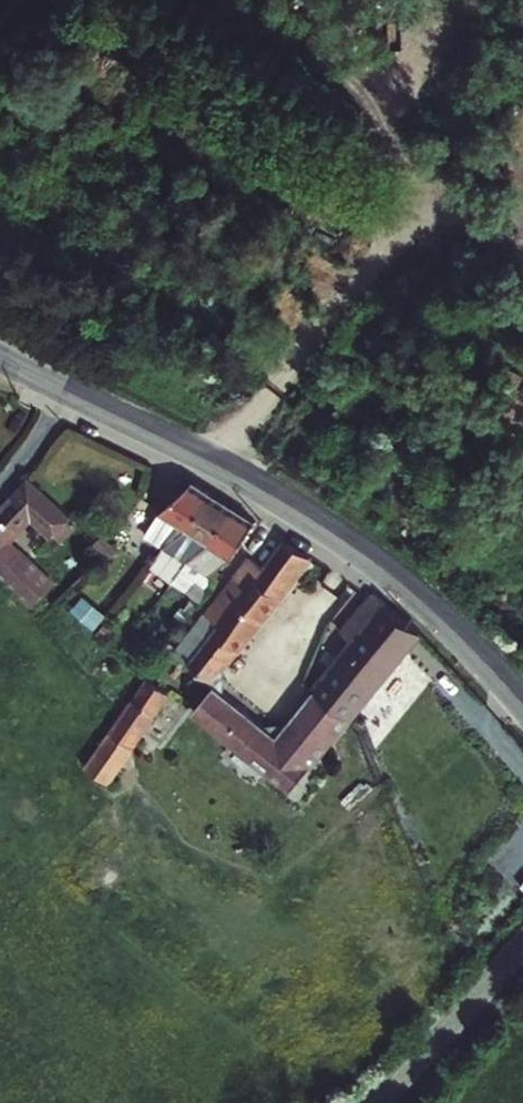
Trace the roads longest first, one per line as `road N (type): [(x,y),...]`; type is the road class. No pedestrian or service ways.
road 1 (tertiary): [(522,706),(411,594),(309,519),(0,358)]
road 2 (tertiary): [(382,1102),(522,949)]
road 3 (track): [(0,504),(83,400)]

